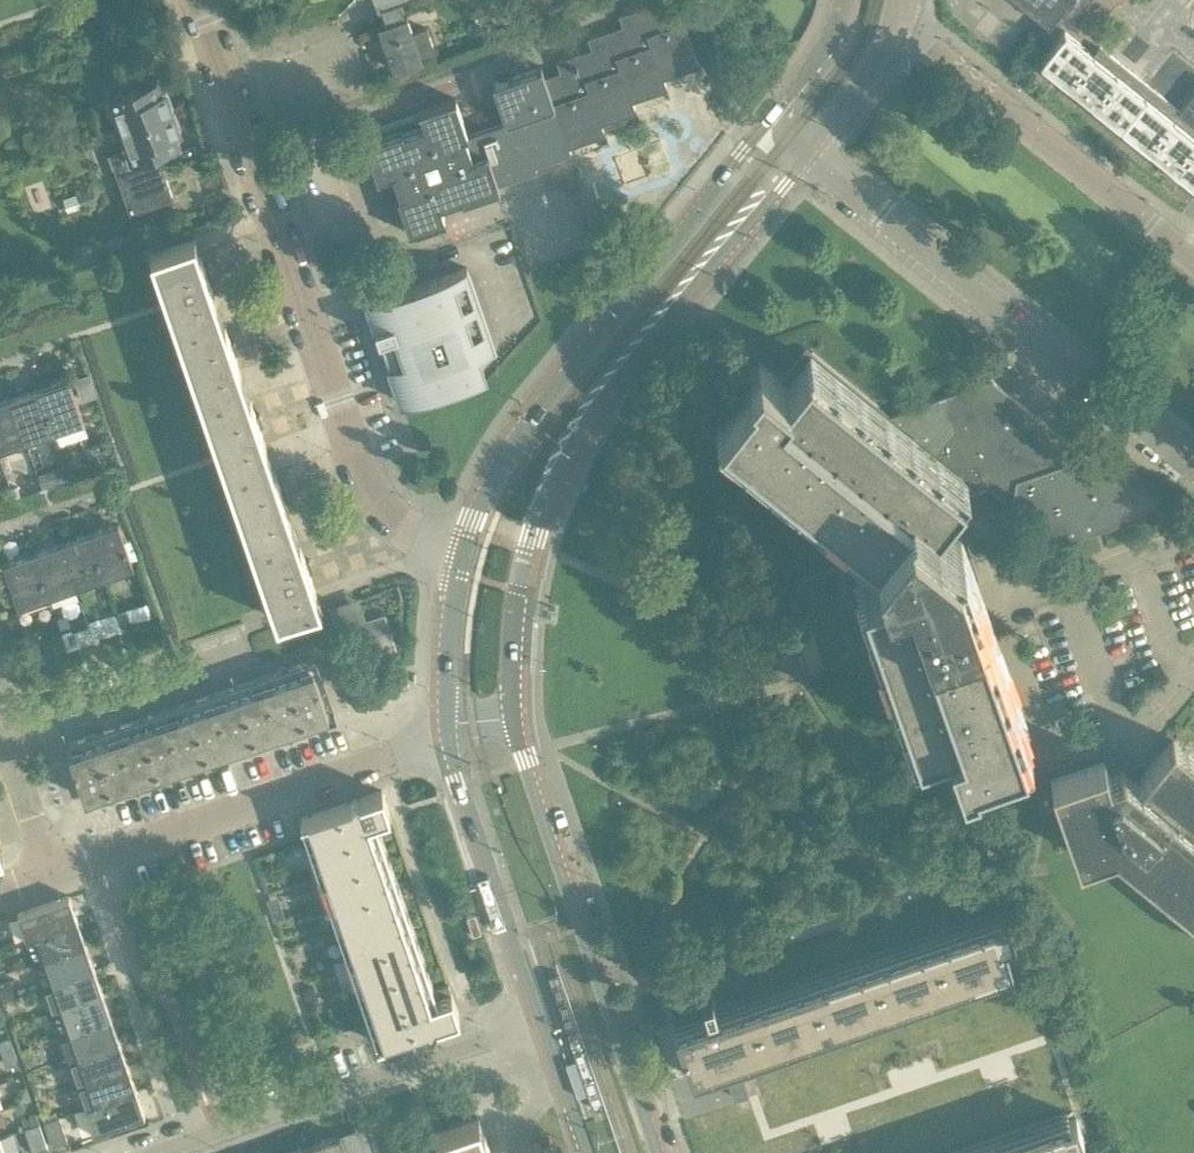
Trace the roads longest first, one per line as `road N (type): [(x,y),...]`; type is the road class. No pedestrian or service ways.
road 1 (tertiary): [(517,711),(513,612),(550,478),(585,420),(806,145)]
road 2 (residential): [(463,552),(402,521),(362,468),(201,0)]
road 3 (tertiary): [(767,117),(509,451),(463,552)]
road 4 (residential): [(806,145),(1193,458)]
road 5 (tertiary): [(657,1152),(524,764),(517,711)]
road 6 (residential): [(50,873),(448,729)]
road 7 (residential): [(1193,258),(900,21)]
road 8 (residential): [(144,1152),(477,1036)]
road 9 (tertiary): [(448,729),(540,1021)]
road 10 (residential): [(2,730),(239,648)]
road 11 (tertiary): [(463,552),(452,611),(448,729)]
road 12 (tertiary): [(806,145),(886,55),(900,21)]
road 13 (residential): [(50,873),(2,730)]
road 14 (tertiary): [(844,0),(767,117)]
road 15 (tertiary): [(540,1021),(585,1152)]
road 16 (residential): [(518,1026),(539,1084),(517,1142),(521,1152)]

